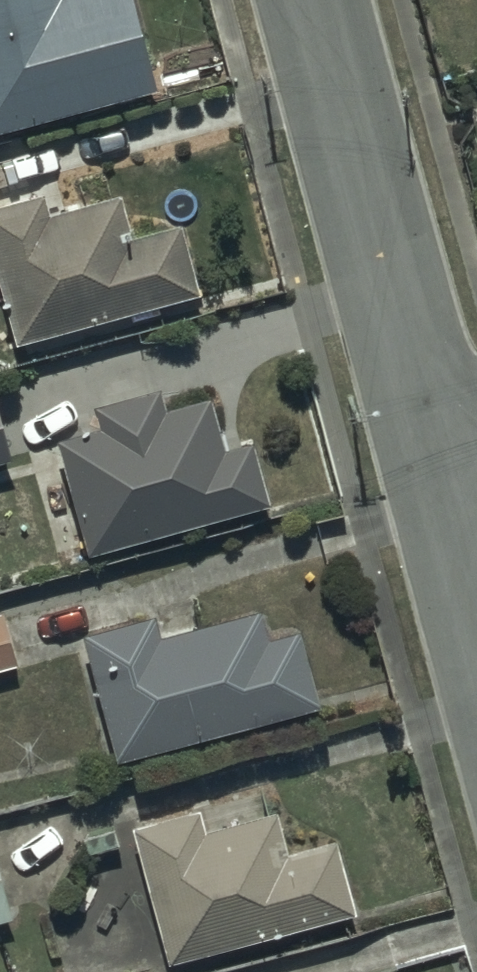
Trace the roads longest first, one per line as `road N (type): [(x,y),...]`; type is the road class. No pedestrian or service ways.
road 1 (residential): [(441,452),(309,0)]
road 2 (residential): [(476,600),(441,452)]

